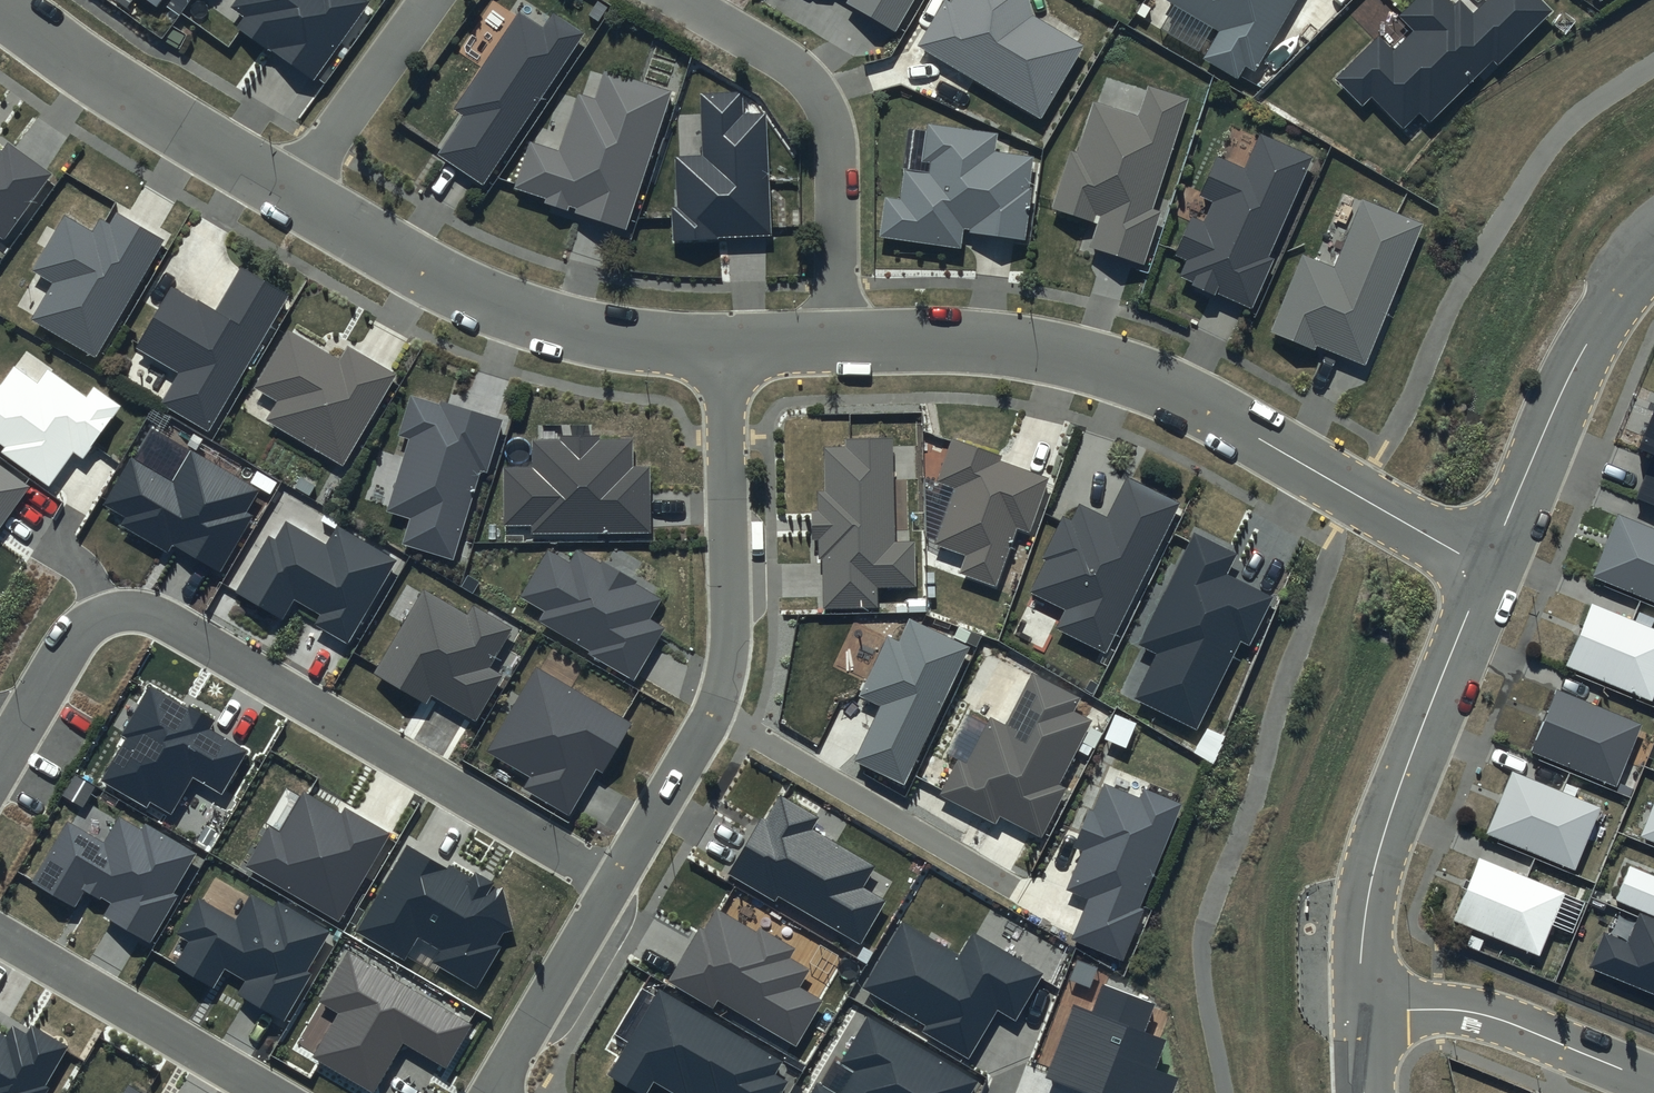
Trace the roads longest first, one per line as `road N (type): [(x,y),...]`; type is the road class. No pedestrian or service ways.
road 1 (residential): [(1491,558),(1430,536),(1215,409),(1116,364),(961,337),(722,342)]
road 2 (residential): [(722,342),(730,614),(724,682),(491,1092)]
road 3 (residential): [(722,342),(580,330),(449,287),(138,100),(0,4)]
road 4 (residential): [(1362,1015),(1367,872),(1491,558)]
road 5 (residential): [(1491,558),(1583,338),(1616,282),(1653,246)]
road 6 (residential): [(1653,1081),(1474,1011),(1362,1015)]

